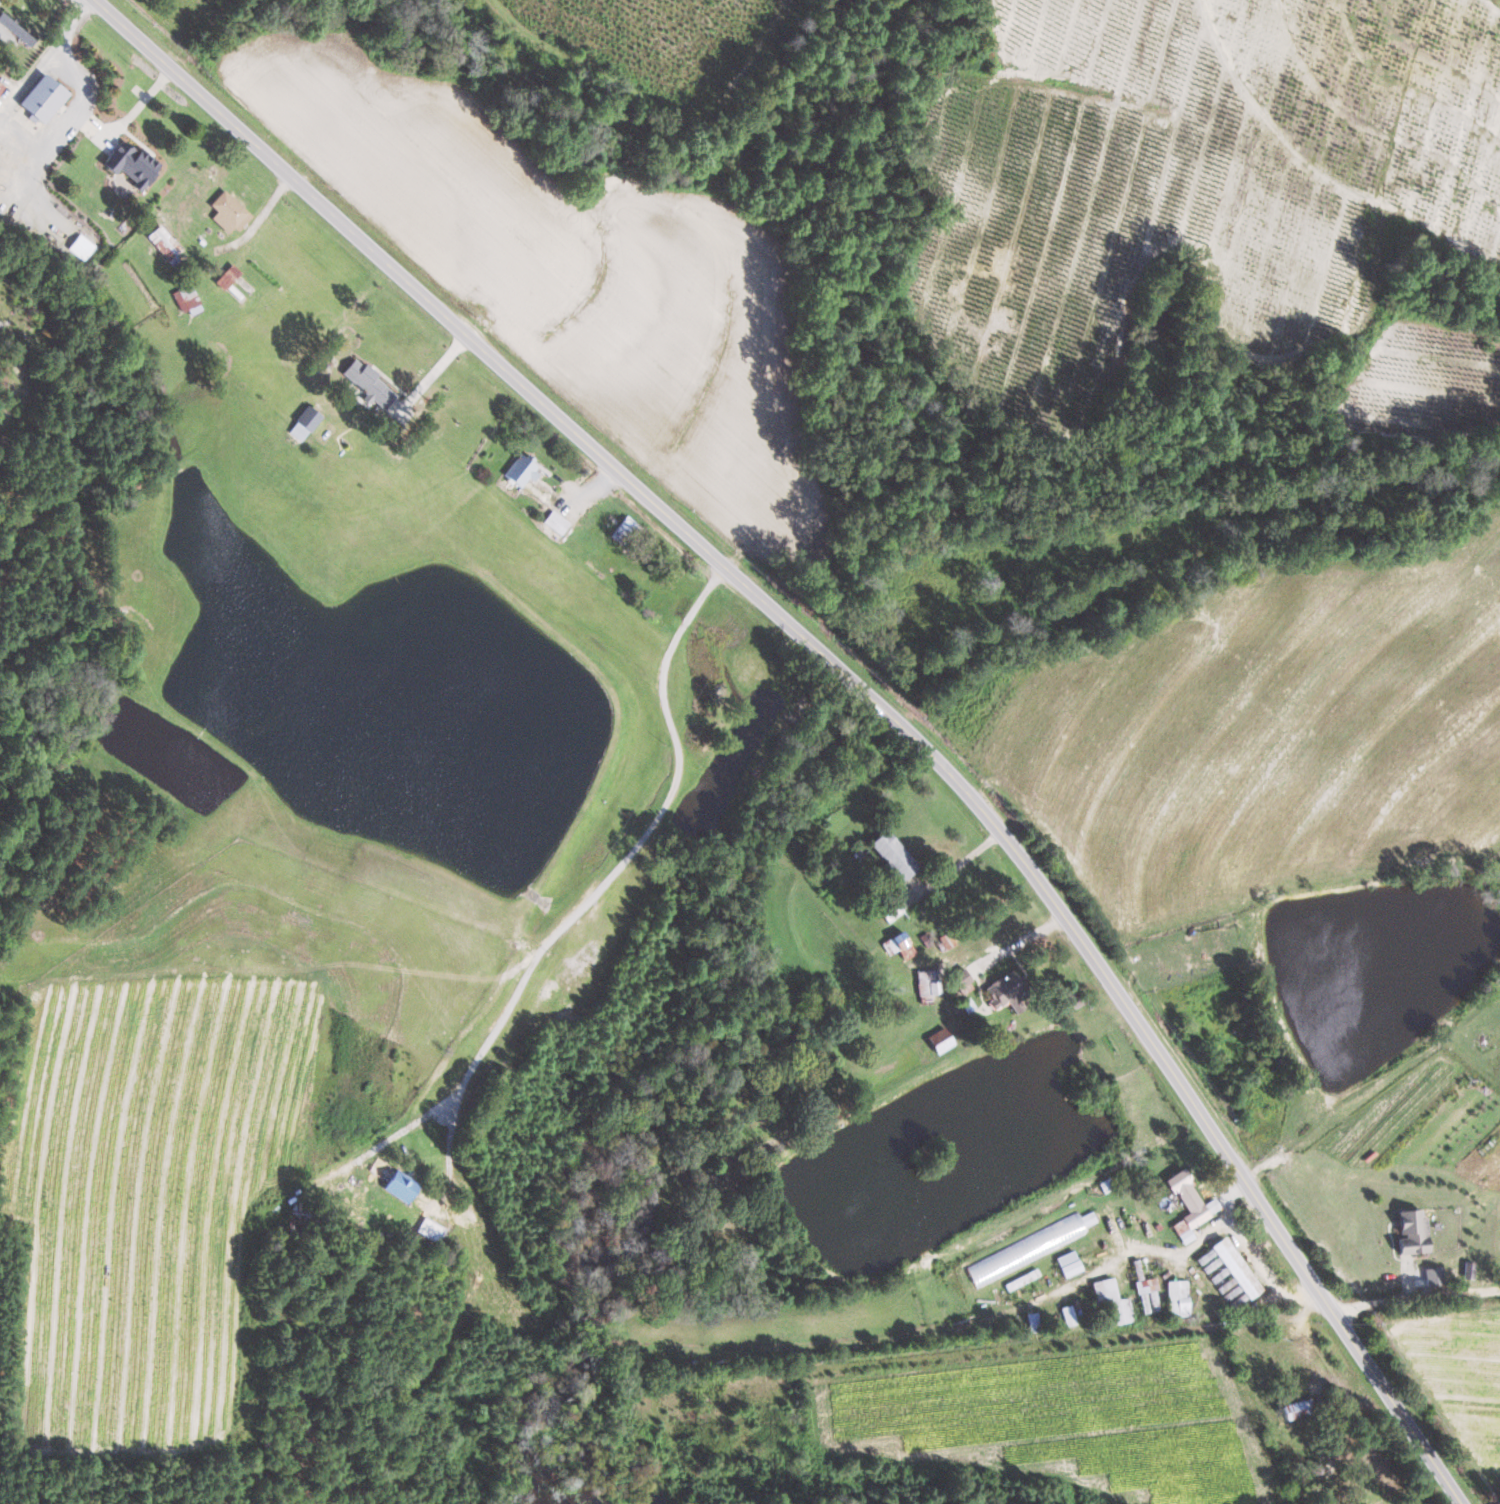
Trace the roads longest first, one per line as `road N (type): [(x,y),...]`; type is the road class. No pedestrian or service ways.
road 1 (secondary): [(1455,1503),(1046,900),(981,818),(853,690),(87,0)]
road 2 (residential): [(1326,1315),(1499,1294)]

